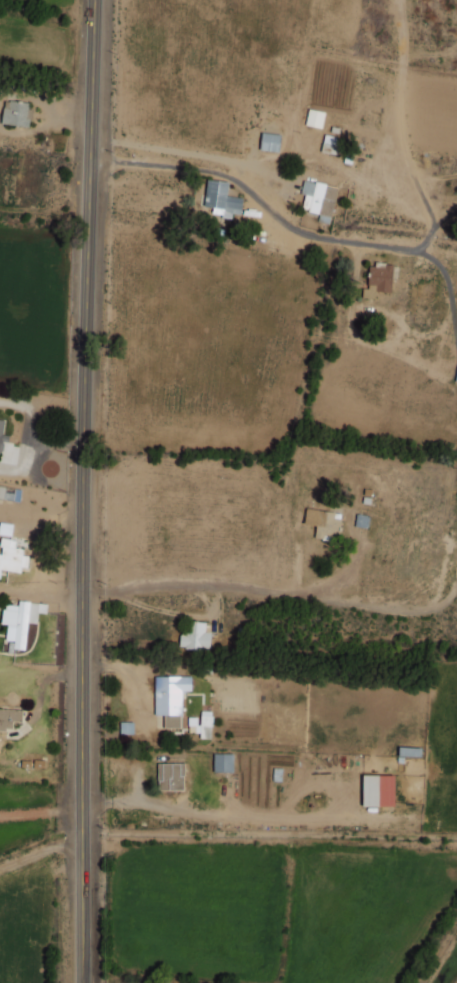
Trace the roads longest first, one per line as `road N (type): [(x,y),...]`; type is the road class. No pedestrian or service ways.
road 1 (secondary): [(98,0),(89,982)]

